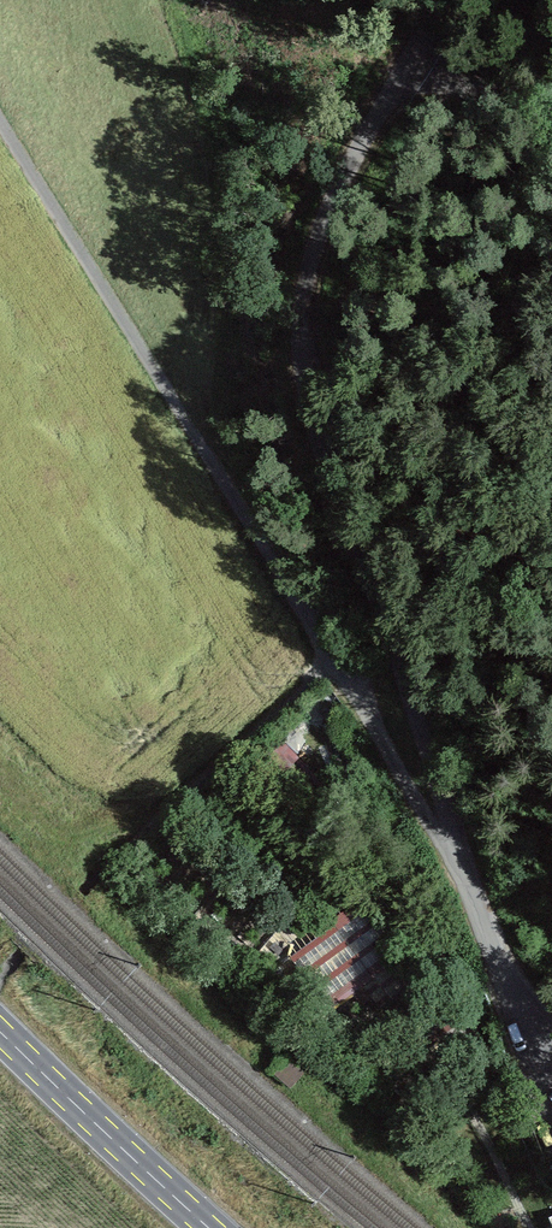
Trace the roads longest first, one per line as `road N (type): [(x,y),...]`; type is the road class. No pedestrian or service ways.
road 1 (unclassified): [(455,0),(389,81),(352,154),(330,220),(318,356),(450,837),(505,965),(551,1038)]
road 2 (track): [(450,837),(428,822),(0,125)]
road 3 (secondary): [(212,1227),(0,1036)]
road 4 (track): [(389,81),(551,93)]

